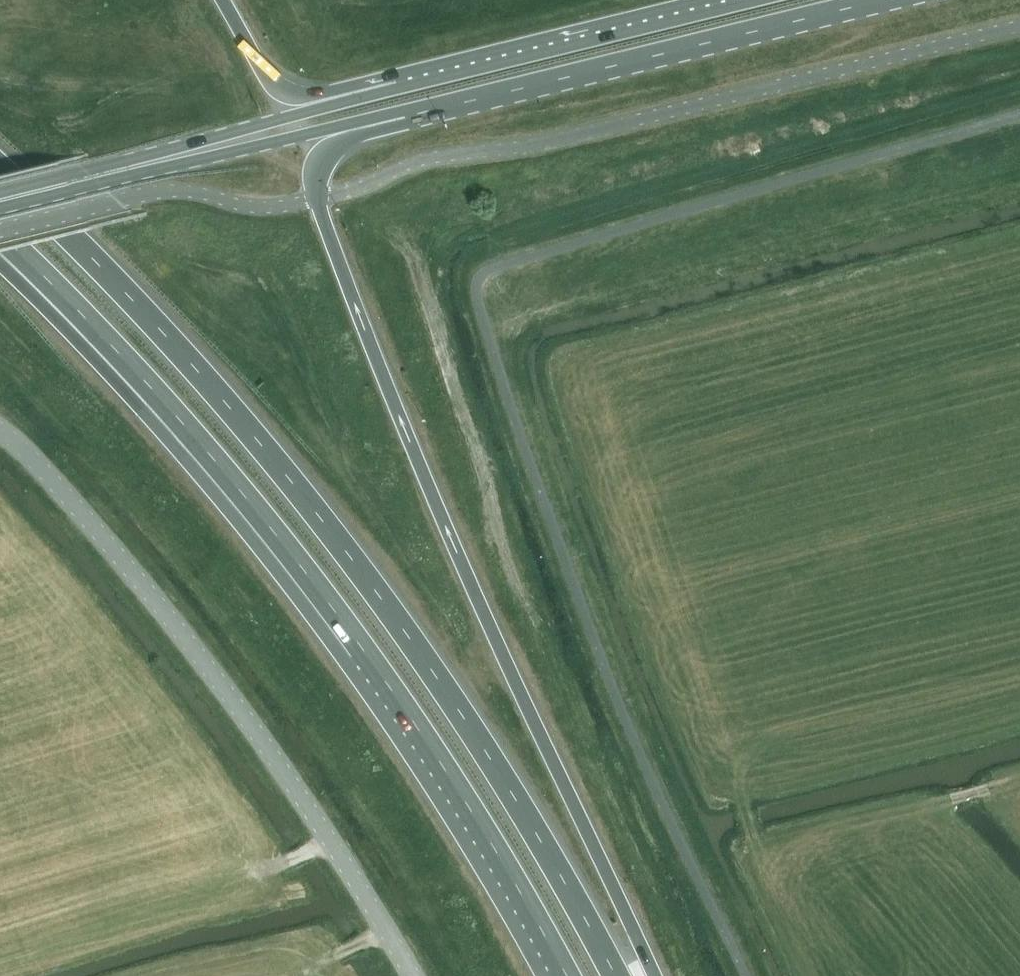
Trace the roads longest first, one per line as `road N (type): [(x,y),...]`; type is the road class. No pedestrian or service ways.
road 1 (trunk): [(617,975),(416,642),(319,514),(101,258),(0,164)]
road 2 (trunk): [(650,975),(441,513),(318,200)]
road 3 (unclassified): [(318,200),(419,162),(553,142),(1019,28)]
road 4 (unclassified): [(0,432),(30,453),(186,637),(290,780),(413,975)]
road 5 (trunk): [(0,230),(69,293),(225,467),(367,652)]
road 6 (trunk): [(0,267),(367,652)]
road 7 (primary): [(405,118),(889,0)]
road 8 (trunk): [(367,652),(567,975)]
road 9 (primary): [(732,0),(395,84)]
road 10 (unclassified): [(0,232),(163,193),(259,209),(318,200)]
road 11 (primary): [(94,178),(405,118)]
road 12 (primary): [(395,84),(94,178)]
road 13 (trunk): [(395,84),(303,96),(285,88),(224,0)]
road 14 (trunk): [(318,200),(321,150),(334,138),(405,118)]

